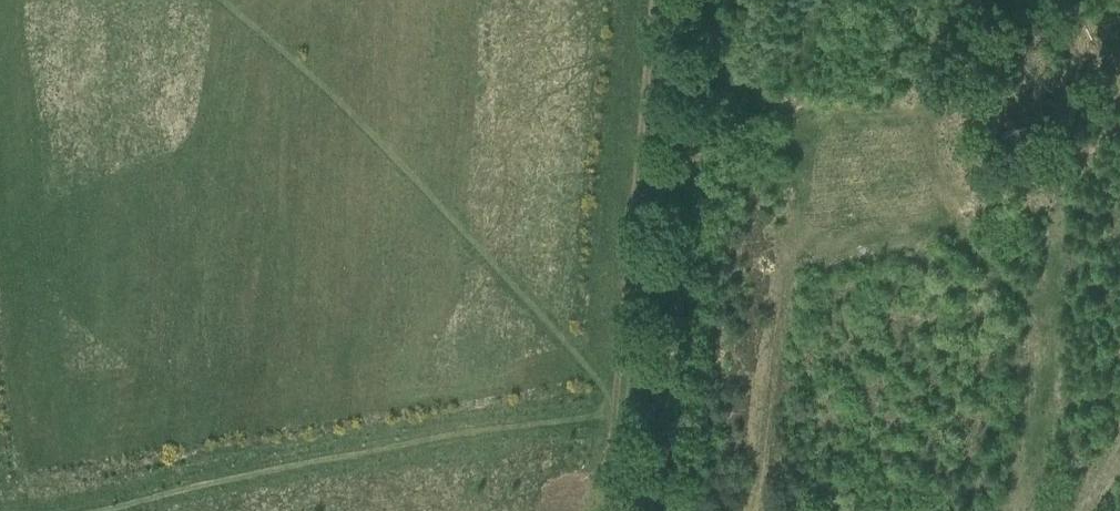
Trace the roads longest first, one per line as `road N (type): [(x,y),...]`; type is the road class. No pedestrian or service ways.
road 1 (track): [(647,510),(705,0)]

